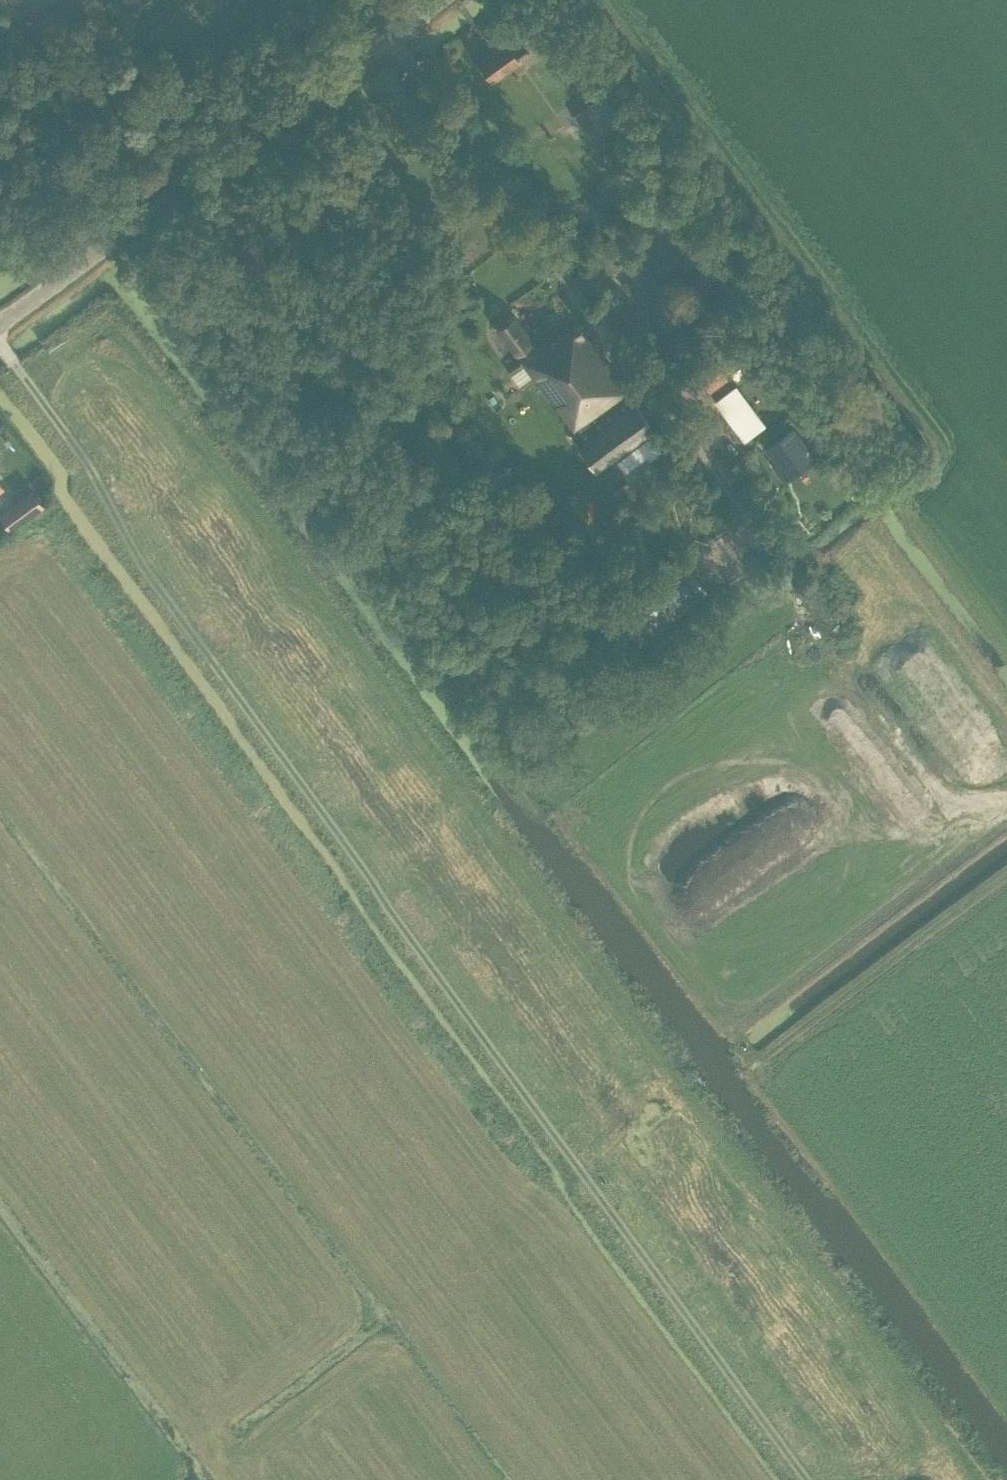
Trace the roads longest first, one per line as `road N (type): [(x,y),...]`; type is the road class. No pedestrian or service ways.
road 1 (unclassified): [(0,325),(448,0)]

